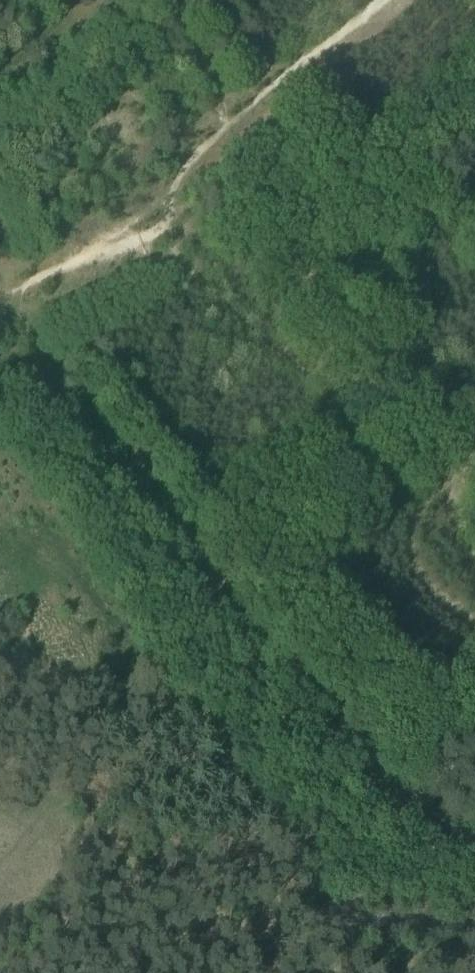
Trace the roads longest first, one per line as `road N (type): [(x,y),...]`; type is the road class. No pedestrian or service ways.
road 1 (track): [(0,270),(125,219),(236,342),(281,366),(474,399)]
road 2 (track): [(125,219),(360,0)]
road 3 (track): [(474,928),(343,910),(271,972)]
road 4 (track): [(474,451),(411,517),(413,540),(474,608)]

